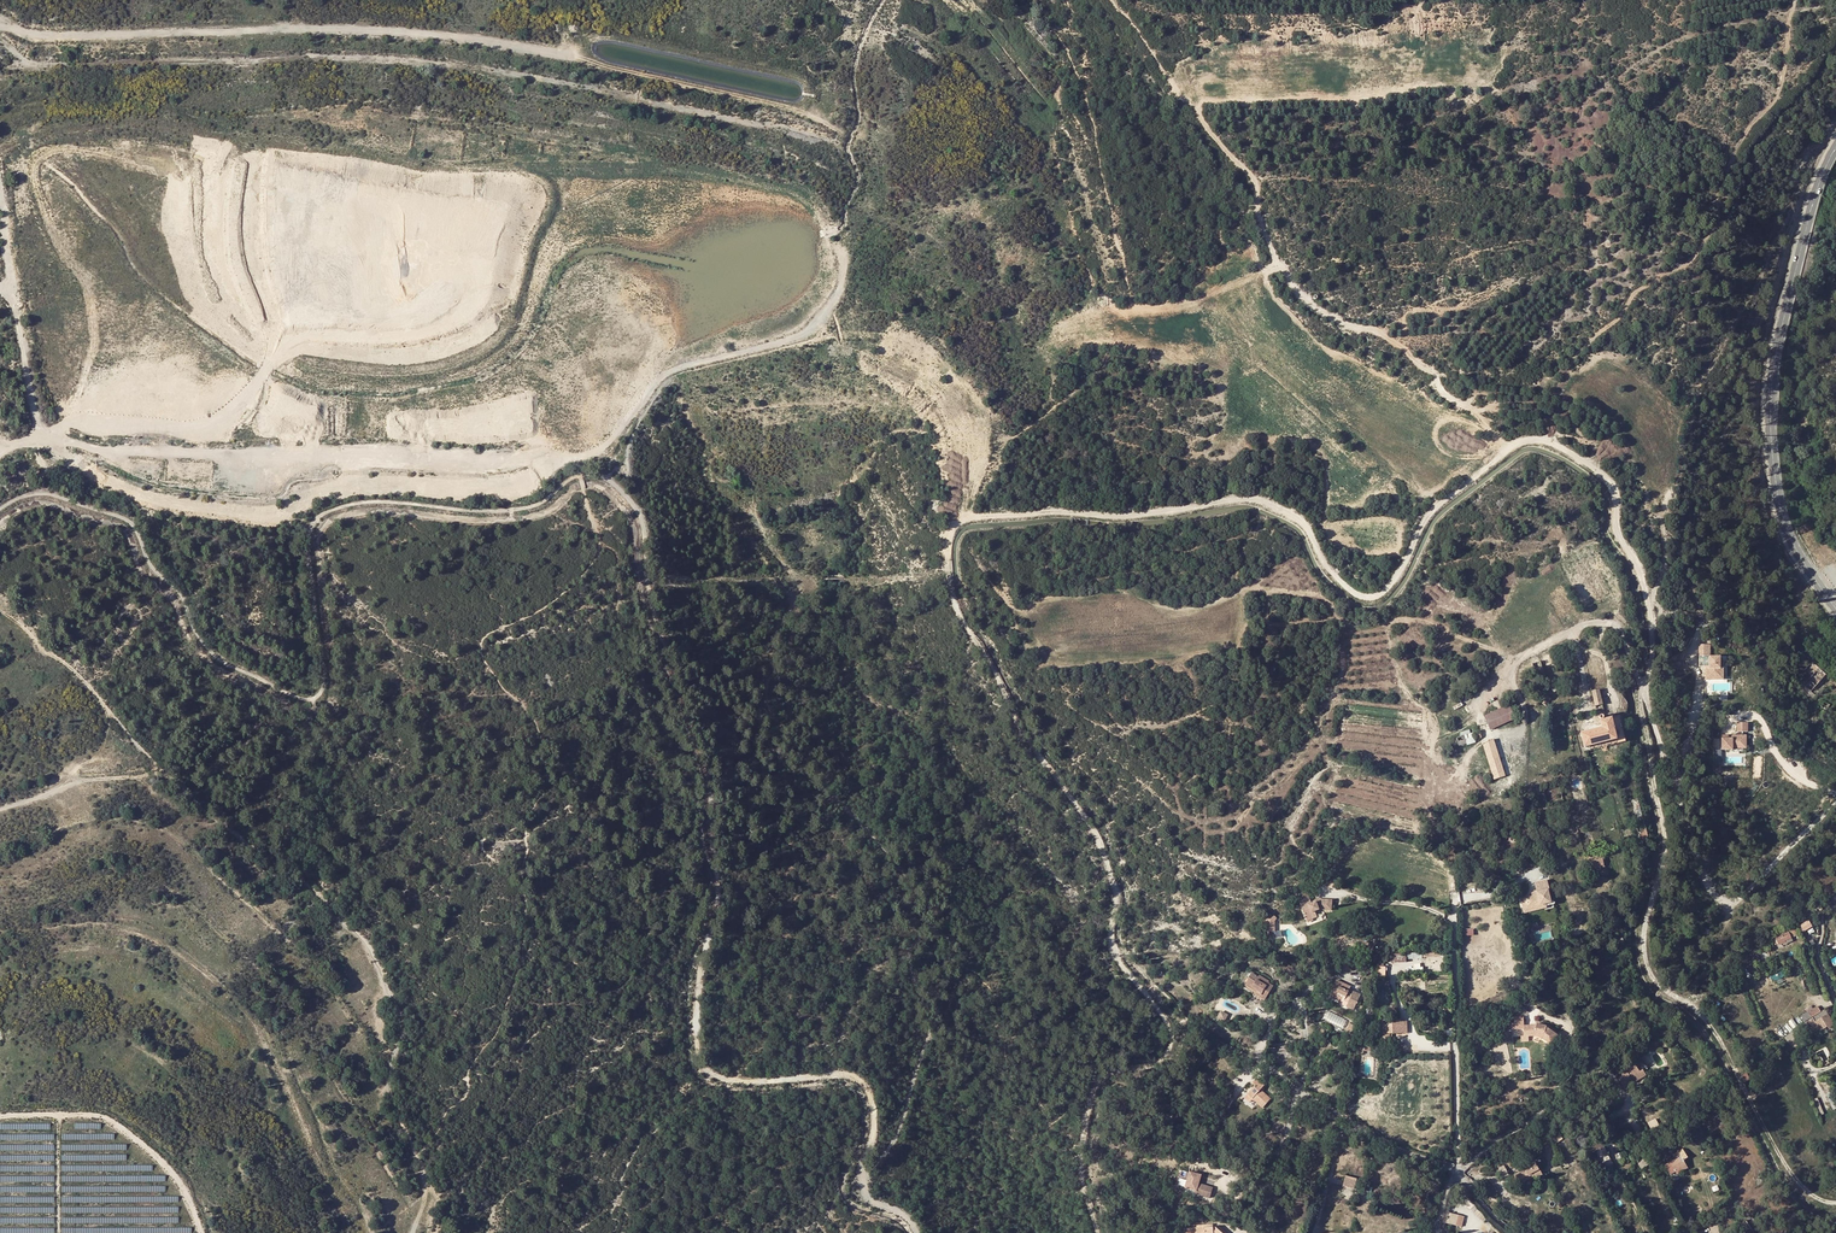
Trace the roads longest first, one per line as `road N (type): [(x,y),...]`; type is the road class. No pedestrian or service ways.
road 1 (track): [(1098,1232),(1081,1166),(1098,1082),(1166,1061),(1171,1035),(1117,957),(1115,894),(1101,841),(1014,719),(957,614),(946,572),(949,531),(957,520),(1058,512),(1110,518),(1246,497),(1298,519),(1328,567),(1371,598),(1395,580),(1427,517),(1512,443),(1529,439),(1600,471),(1618,494),(1615,527),(1645,584),(1652,650),(1641,705),(1665,838),(1645,925),(1650,972),(1708,1020),(1788,1168),(1835,1201)]
road 2 (track): [(652,610),(638,514),(595,474),(503,511),(364,502),(330,509),(308,535),(325,687),(314,697),(296,696),(202,642),(132,526),(42,493),(0,509)]
road 3 (track): [(652,610),(711,792),(718,894),(699,975),(699,1060),(722,1078),(845,1072),(859,1079),(875,1129),(864,1193),(920,1232)]
road 4 (track): [(0,609),(99,694),(138,745),(206,810),(376,954),(393,998),(398,1046),(387,1082),(425,1181),(413,1232)]
road 5 (track): [(864,1172),(904,1126),(930,1033),(909,954),(935,914),(769,709),(773,639),(802,587),(753,515)]
road 6 (track): [(1509,447),(1390,339),(1310,305),(1293,287),(1258,217),(1252,177),(1111,0)]
road 7 (residential): [(1517,663),(1594,622),(1615,626),(1718,898),(1746,894),(1835,807)]
road 8 (track): [(1550,443),(1556,388),(1579,351),(1634,293),(1698,254),(1715,223),(1722,175),(1780,90),(1796,0)]
road 9 (primary): [(1835,609),(1794,550),(1780,505),(1771,402),(1810,200),(1835,145)]
road 10 (track): [(1037,0),(1085,97),(1130,307),(1193,301),(1279,264)]
road 11 (track): [(1517,663),(1423,621),(1364,626),(1338,617),(1315,595),(1245,591),(1245,620),(1281,625)]
road 12 (residential): [(1520,1232),(1451,1169),(1382,1140),(1257,1065)]
road 13 (track): [(1388,622),(1392,658),(1404,689),(1432,721),(1437,758),(1465,766),(1488,736)]

